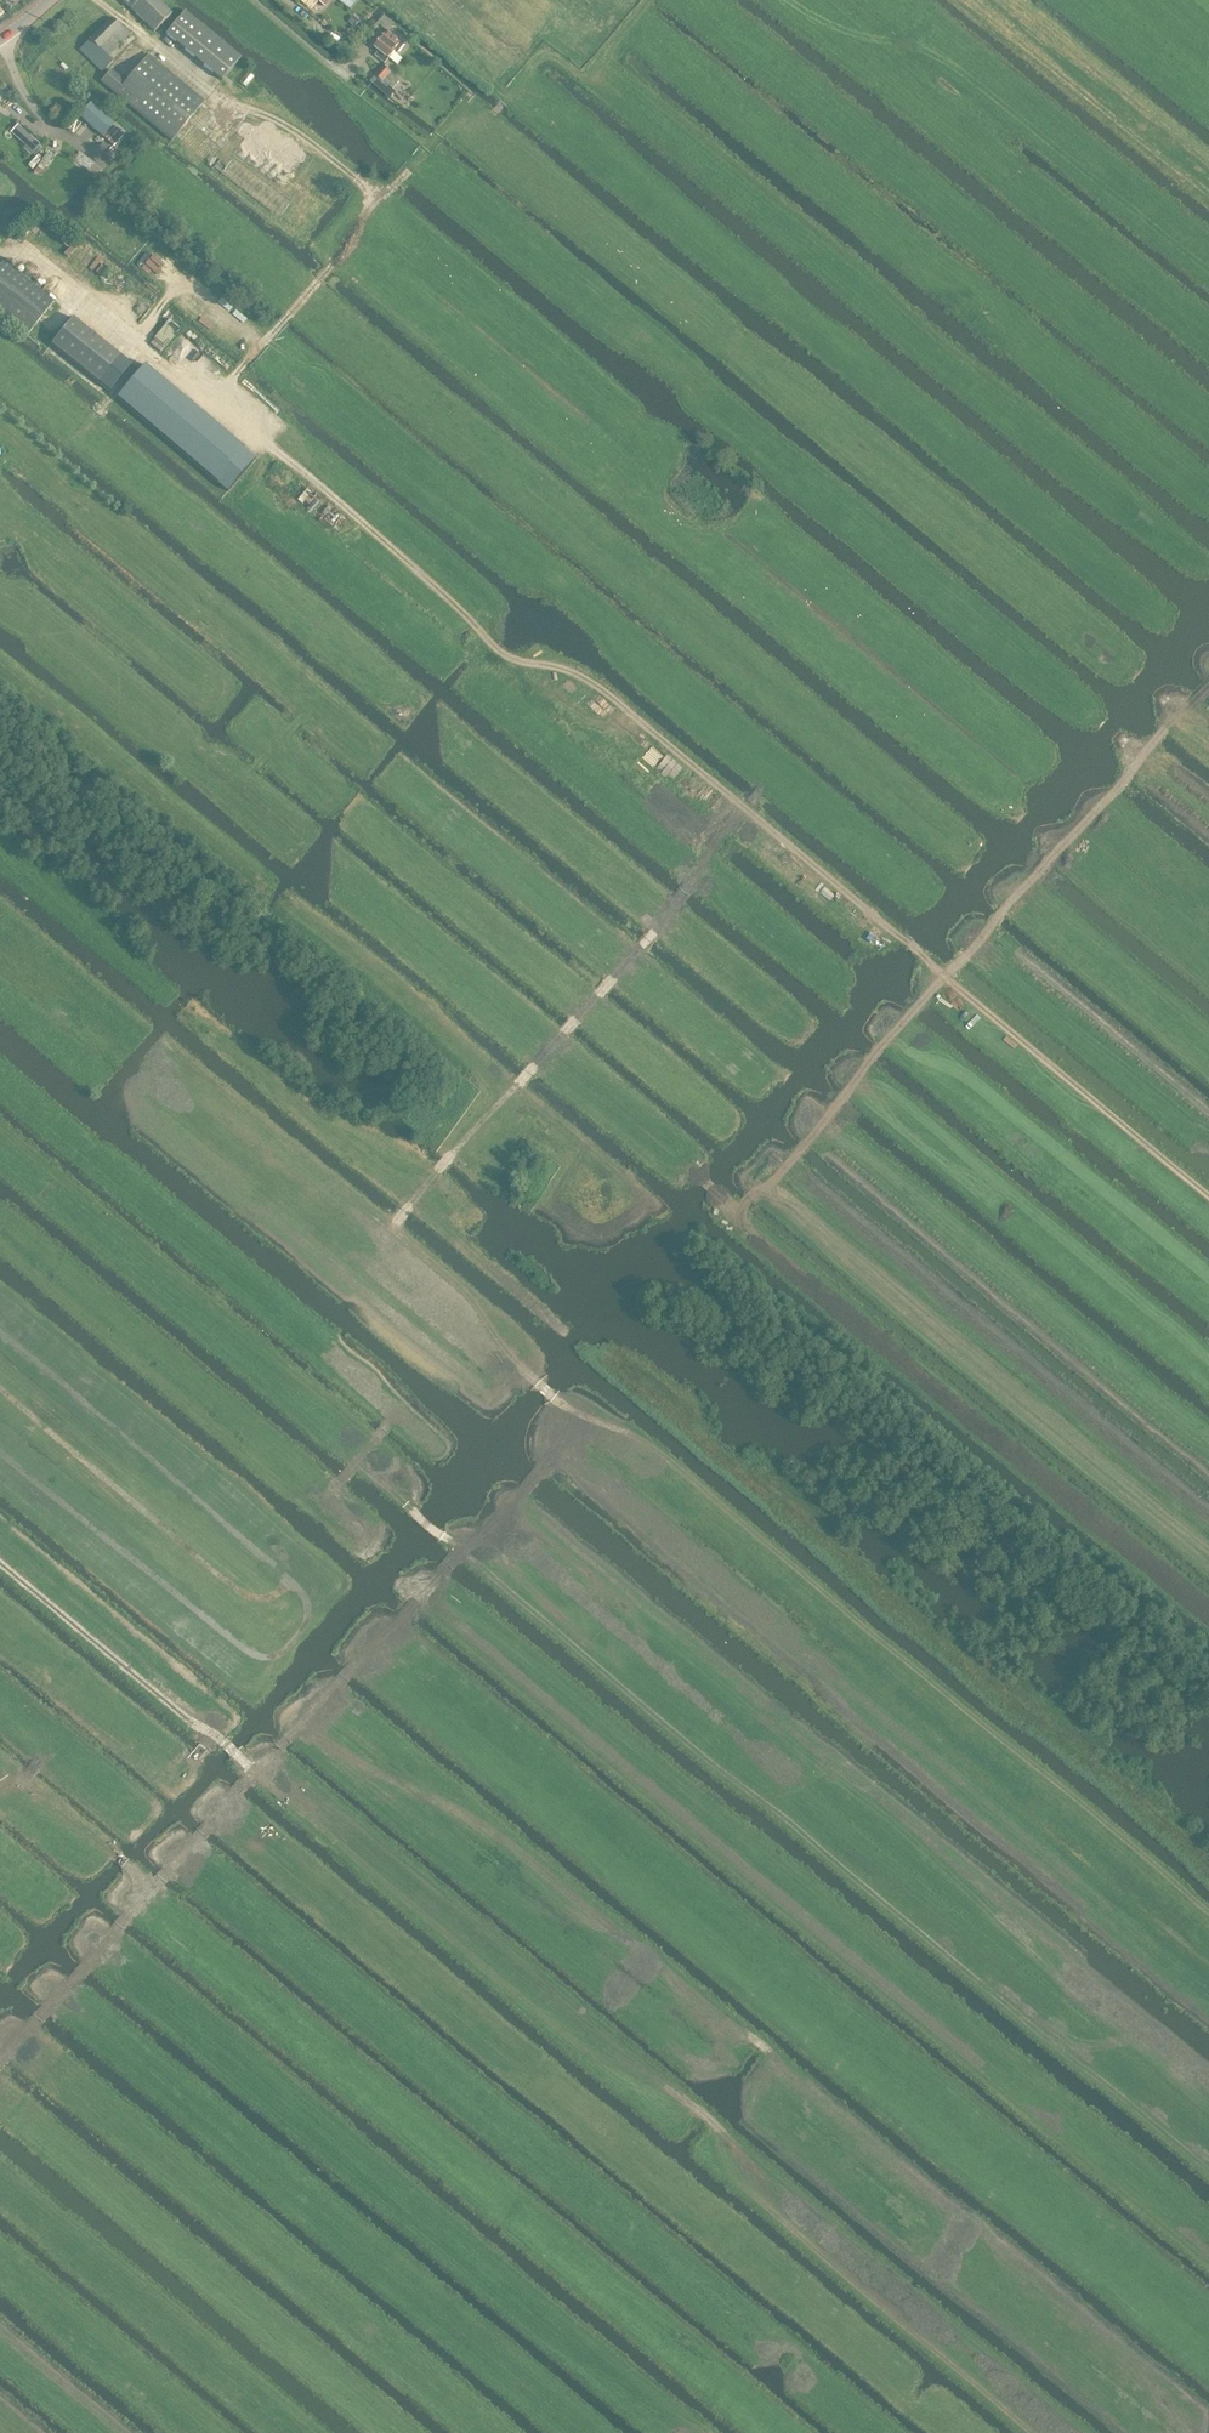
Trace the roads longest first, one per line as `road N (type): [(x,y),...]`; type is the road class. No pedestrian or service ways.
road 1 (track): [(1208,2262),(796,1922),(0,1236)]
road 2 (track): [(651,0),(582,82),(546,51),(487,118),(443,128),(387,193),(376,192),(340,261),(213,403),(510,660),(591,678),(908,942)]
road 3 (track): [(1208,1909),(667,1461),(540,1388),(465,1291),(393,1228),(451,1160)]
road 4 (track): [(1208,557),(529,0)]
road 5 (track): [(1208,1194),(945,973),(1009,904)]
road 6 (track): [(376,192),(334,155),(249,122),(106,0)]
road 7 (track): [(698,1175),(670,1167),(535,1072),(619,971)]
road 8 (track): [(213,403),(18,252),(0,253)]
road 9 (track): [(535,1072),(451,1160)]

